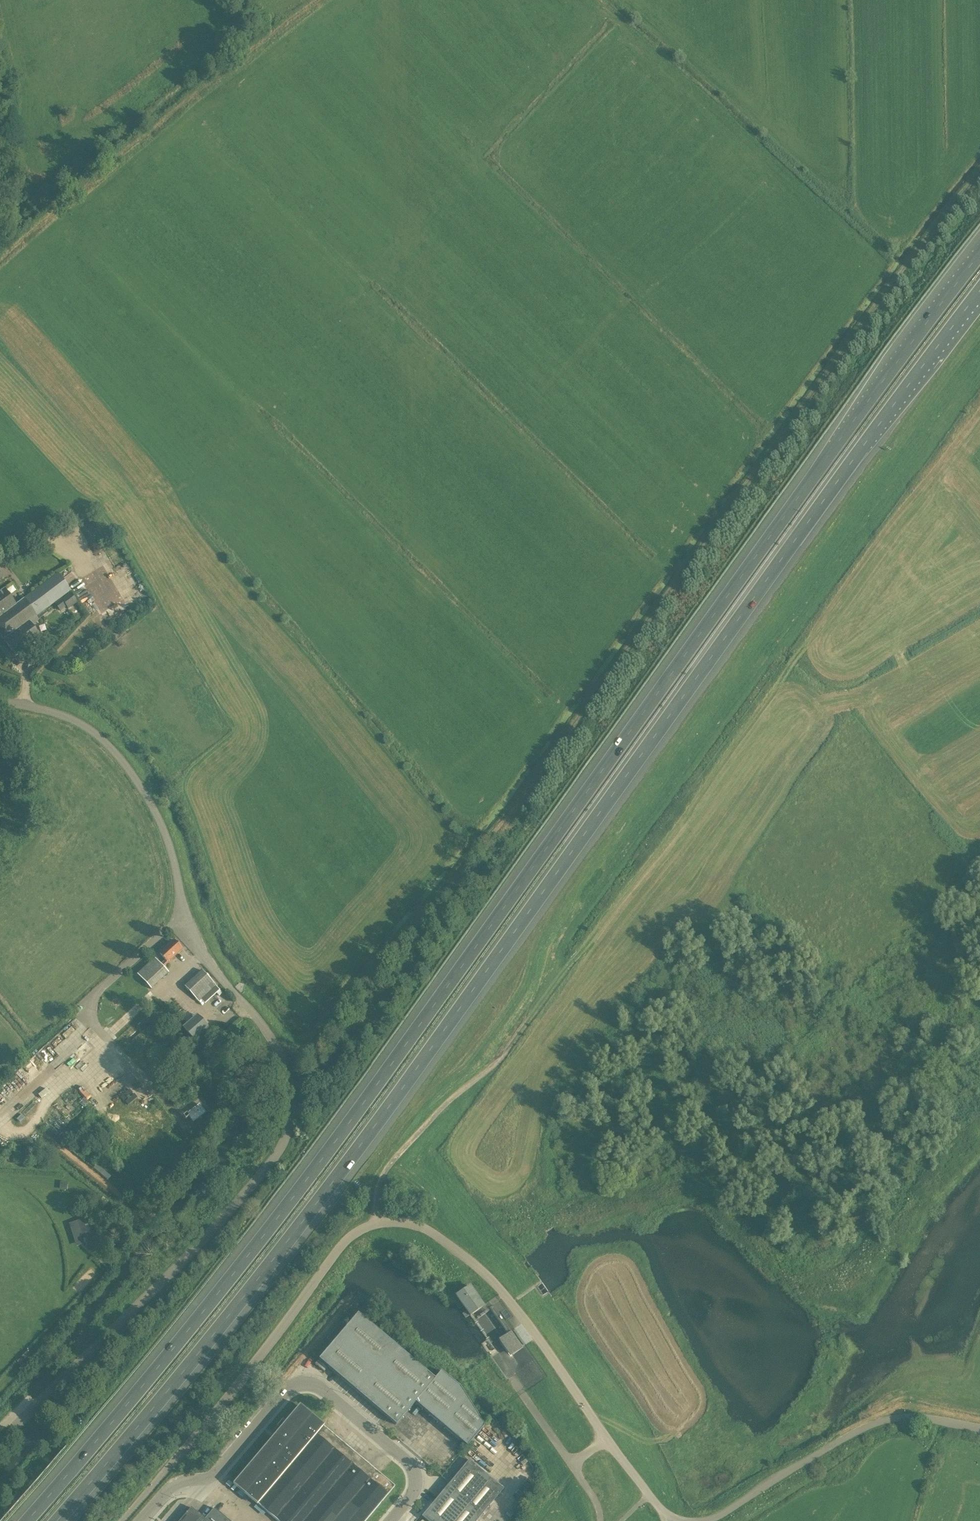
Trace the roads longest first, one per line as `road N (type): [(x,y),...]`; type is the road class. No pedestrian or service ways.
road 1 (motorway): [(979,252),(297,1193),(25,1520)]
road 2 (motorway): [(57,1520),(305,1221),(979,294)]
road 3 (unclassified): [(0,700),(76,721),(125,765),(161,825),(201,955),(277,1049),(292,1098),(286,1138),(272,1163),(0,1443)]
road 4 (unclassified): [(675,1520),(482,1271),(415,1225),(371,1221),(351,1234),(208,1423)]
road 5 (track): [(320,0),(0,260)]
road 6 (unclassified): [(391,1520),(412,1496),(417,1479),(408,1462),(314,1383),(300,1383),(206,1481),(168,1490)]
road 7 (unclassified): [(979,1427),(888,1418),(710,1520)]
road 8 (unclassified): [(121,1520),(208,1423)]

